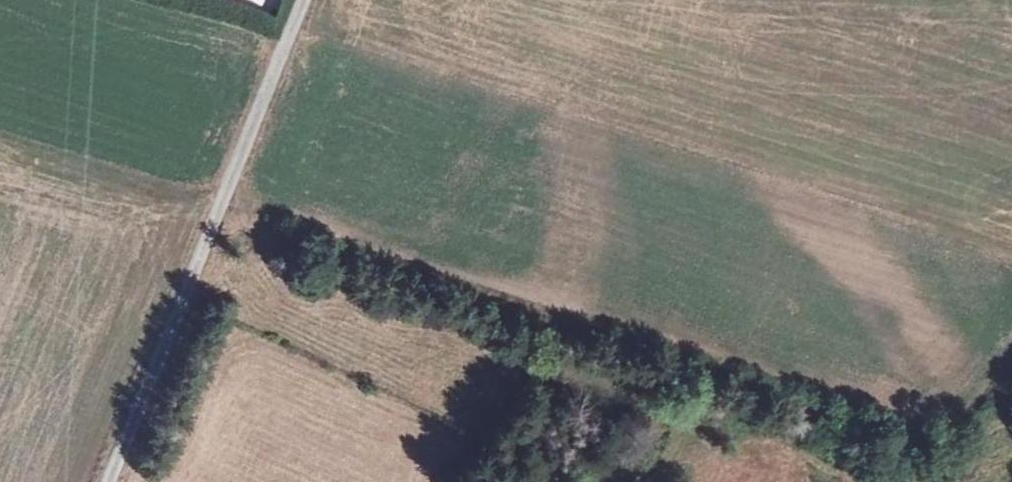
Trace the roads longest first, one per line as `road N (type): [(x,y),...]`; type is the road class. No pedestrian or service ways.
road 1 (unclassified): [(288,0),(108,481)]

